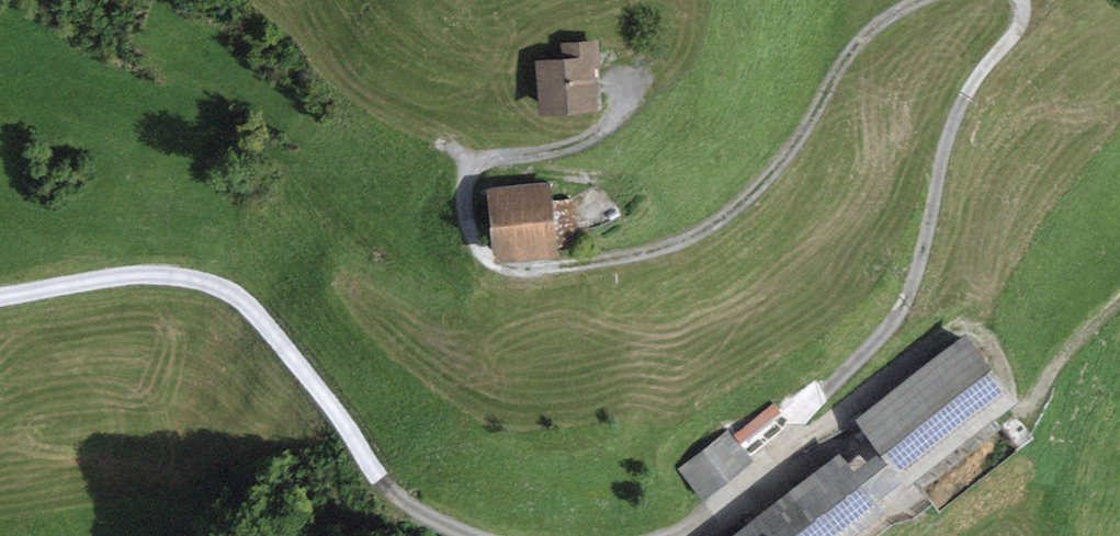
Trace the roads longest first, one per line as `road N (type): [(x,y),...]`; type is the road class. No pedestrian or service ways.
road 1 (track): [(923,0),(863,37),(805,129),(754,193),(715,224),(656,255),(494,267),(474,241),(464,199),(474,171),(499,157),(593,138),(619,117),(638,85)]
road 2 (track): [(670,535),(696,526),(755,477),(894,318),(922,260),(956,118),(974,82),(1022,27),(1022,0)]
road 3 (track): [(0,298),(127,277),(179,278),(223,291),(333,403),(386,486),(437,520),(481,535)]

